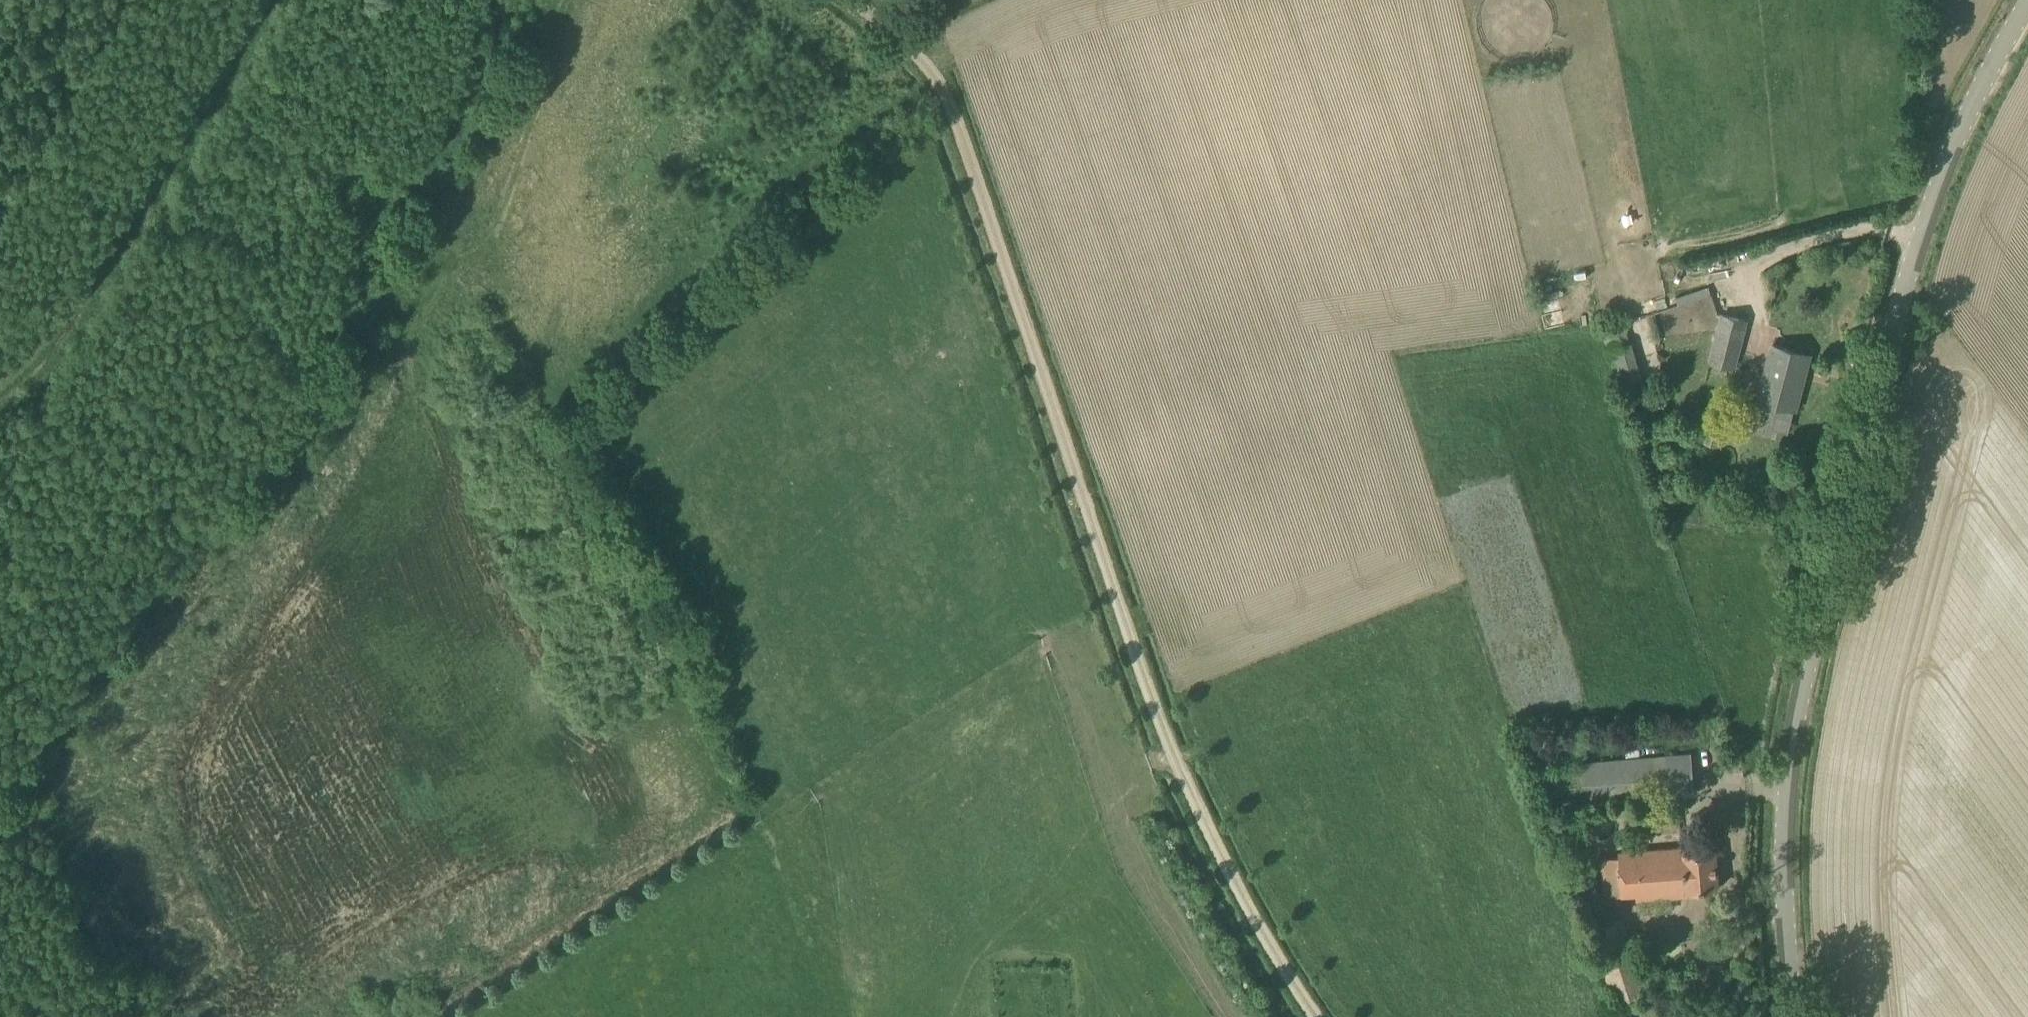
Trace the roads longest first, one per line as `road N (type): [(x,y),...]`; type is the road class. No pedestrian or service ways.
road 1 (track): [(850,0),(940,86),(1184,782),(1314,1016)]
road 2 (tertiary): [(1803,1016),(1797,815),(1827,583),(1901,294),(2027,9)]
road 3 (track): [(254,0),(66,313),(0,381)]

